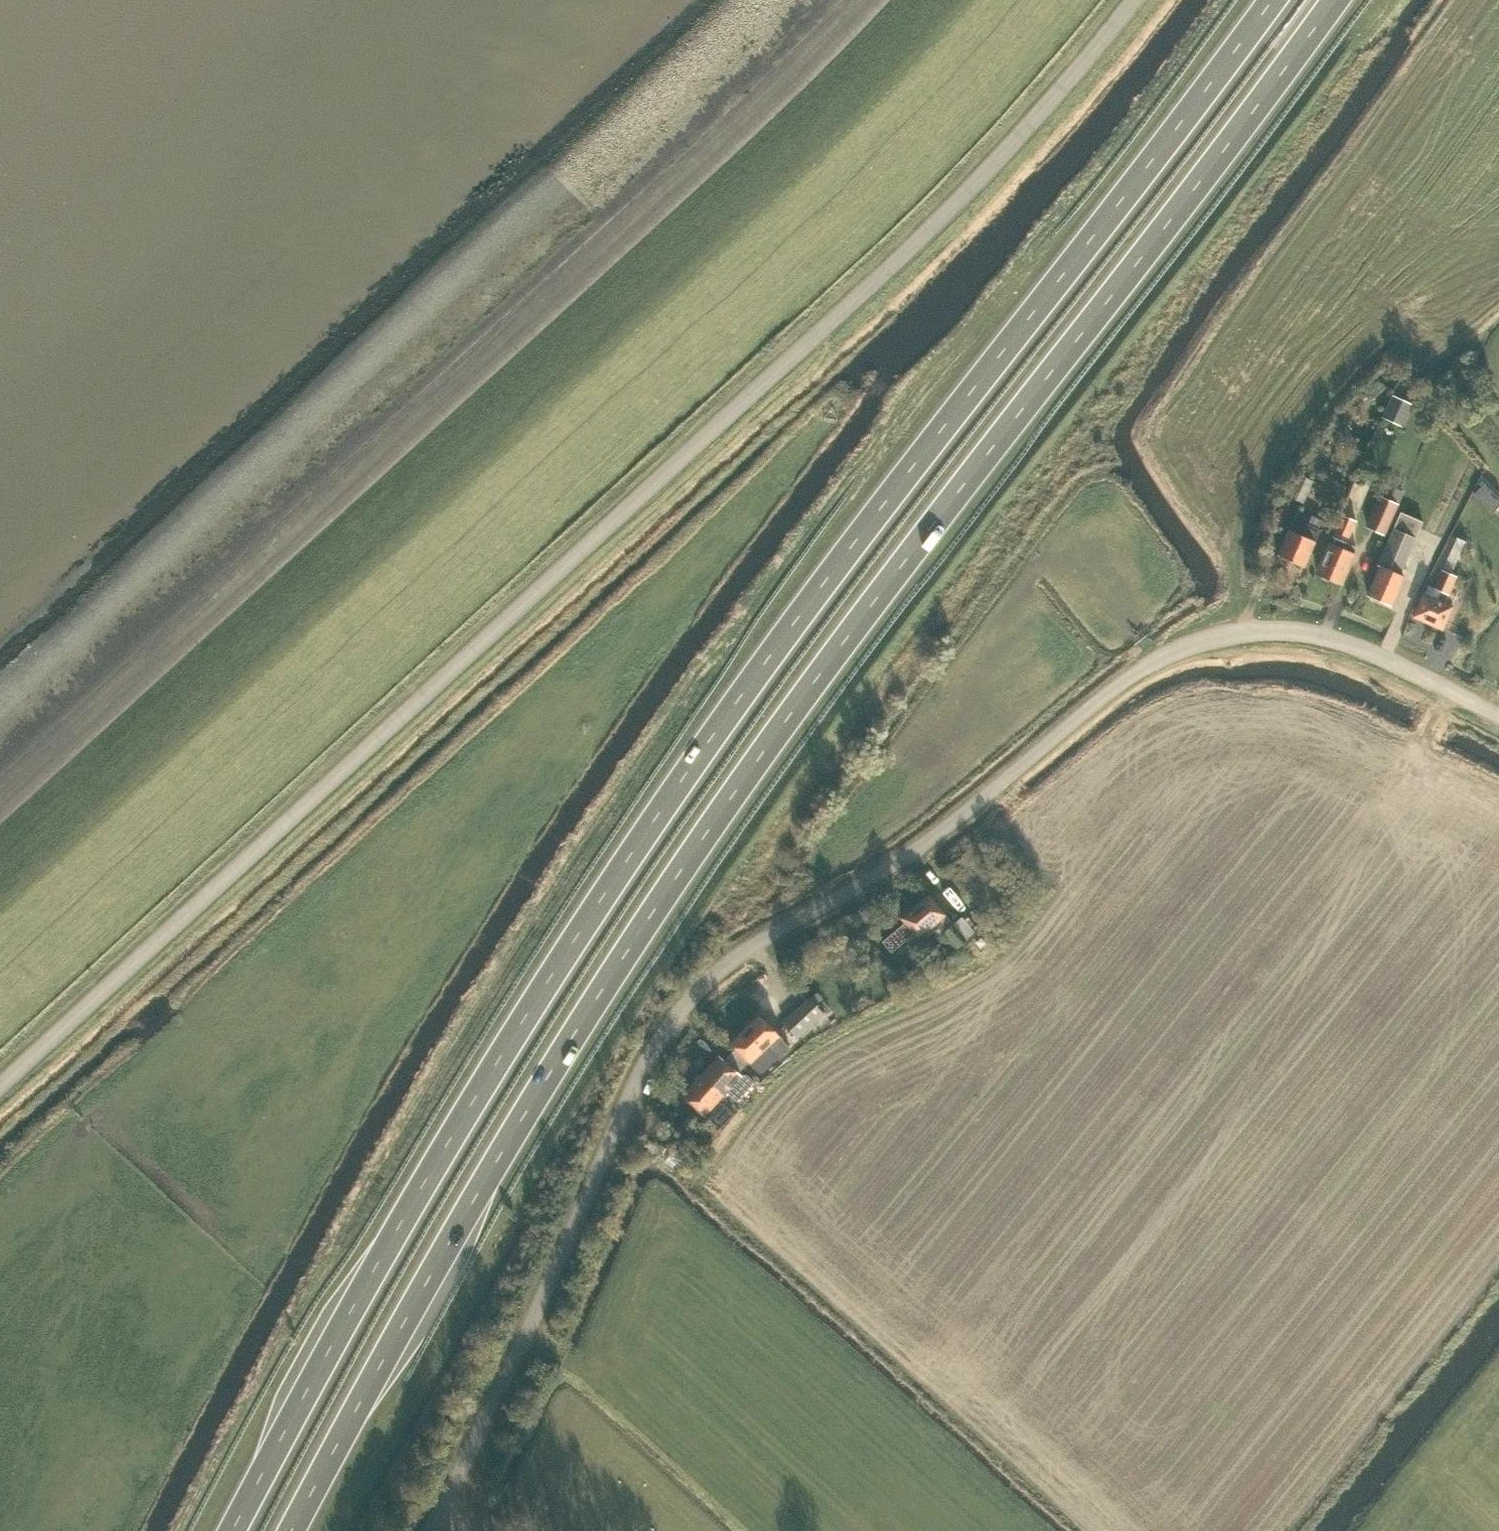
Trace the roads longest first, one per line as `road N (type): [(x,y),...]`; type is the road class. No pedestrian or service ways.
road 1 (trunk): [(292,1530),(524,1114),(738,793),(1336,0)]
road 2 (trunk): [(1269,0),(663,806),(511,1031),(232,1530)]
road 3 (unclassified): [(0,1085),(977,185),(1132,0)]
road 4 (tertiary): [(429,1530),(638,1078),(679,1013),(731,961),(911,852),(1142,670),(1213,640),(1266,631),(1321,635),(1498,715)]

